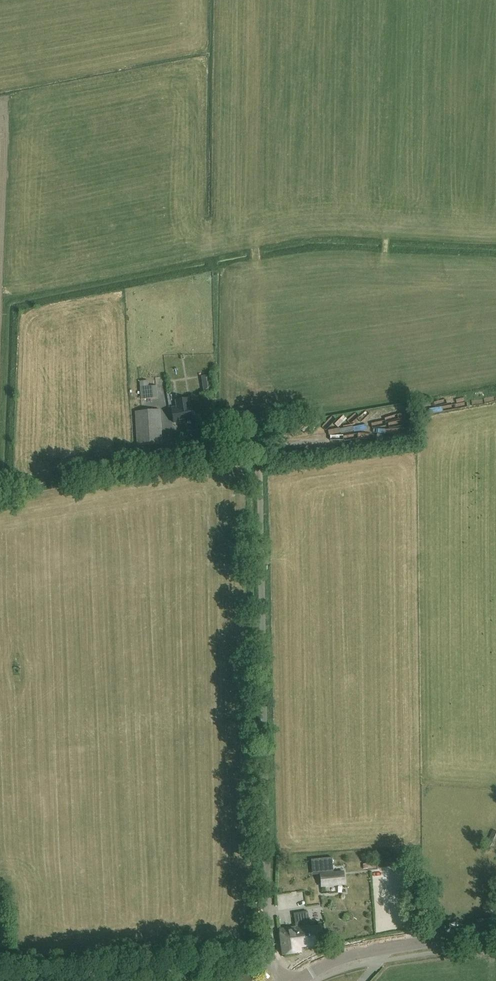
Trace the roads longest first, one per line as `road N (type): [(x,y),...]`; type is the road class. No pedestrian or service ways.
road 1 (unclassified): [(275,966),(265,863),(257,445)]
road 2 (unclassified): [(275,966),(247,960),(64,972),(33,980)]
road 3 (unclassified): [(299,980),(330,961),(370,950),(495,932)]

